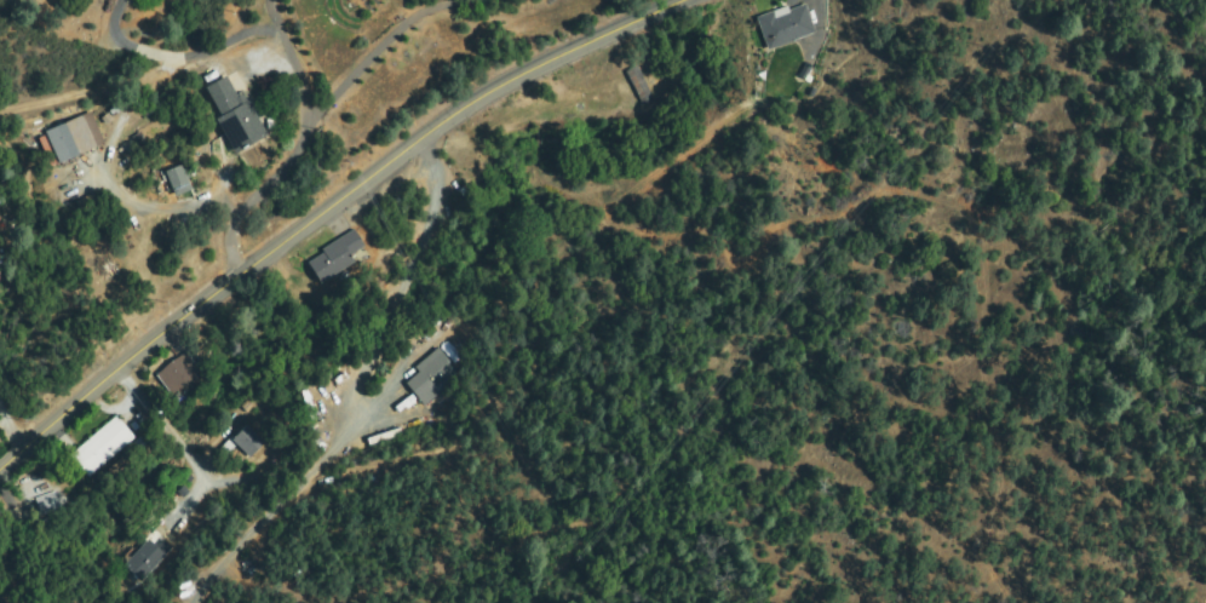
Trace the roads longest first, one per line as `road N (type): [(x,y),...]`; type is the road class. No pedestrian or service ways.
road 1 (tertiary): [(0,473),(461,124),(688,0)]

